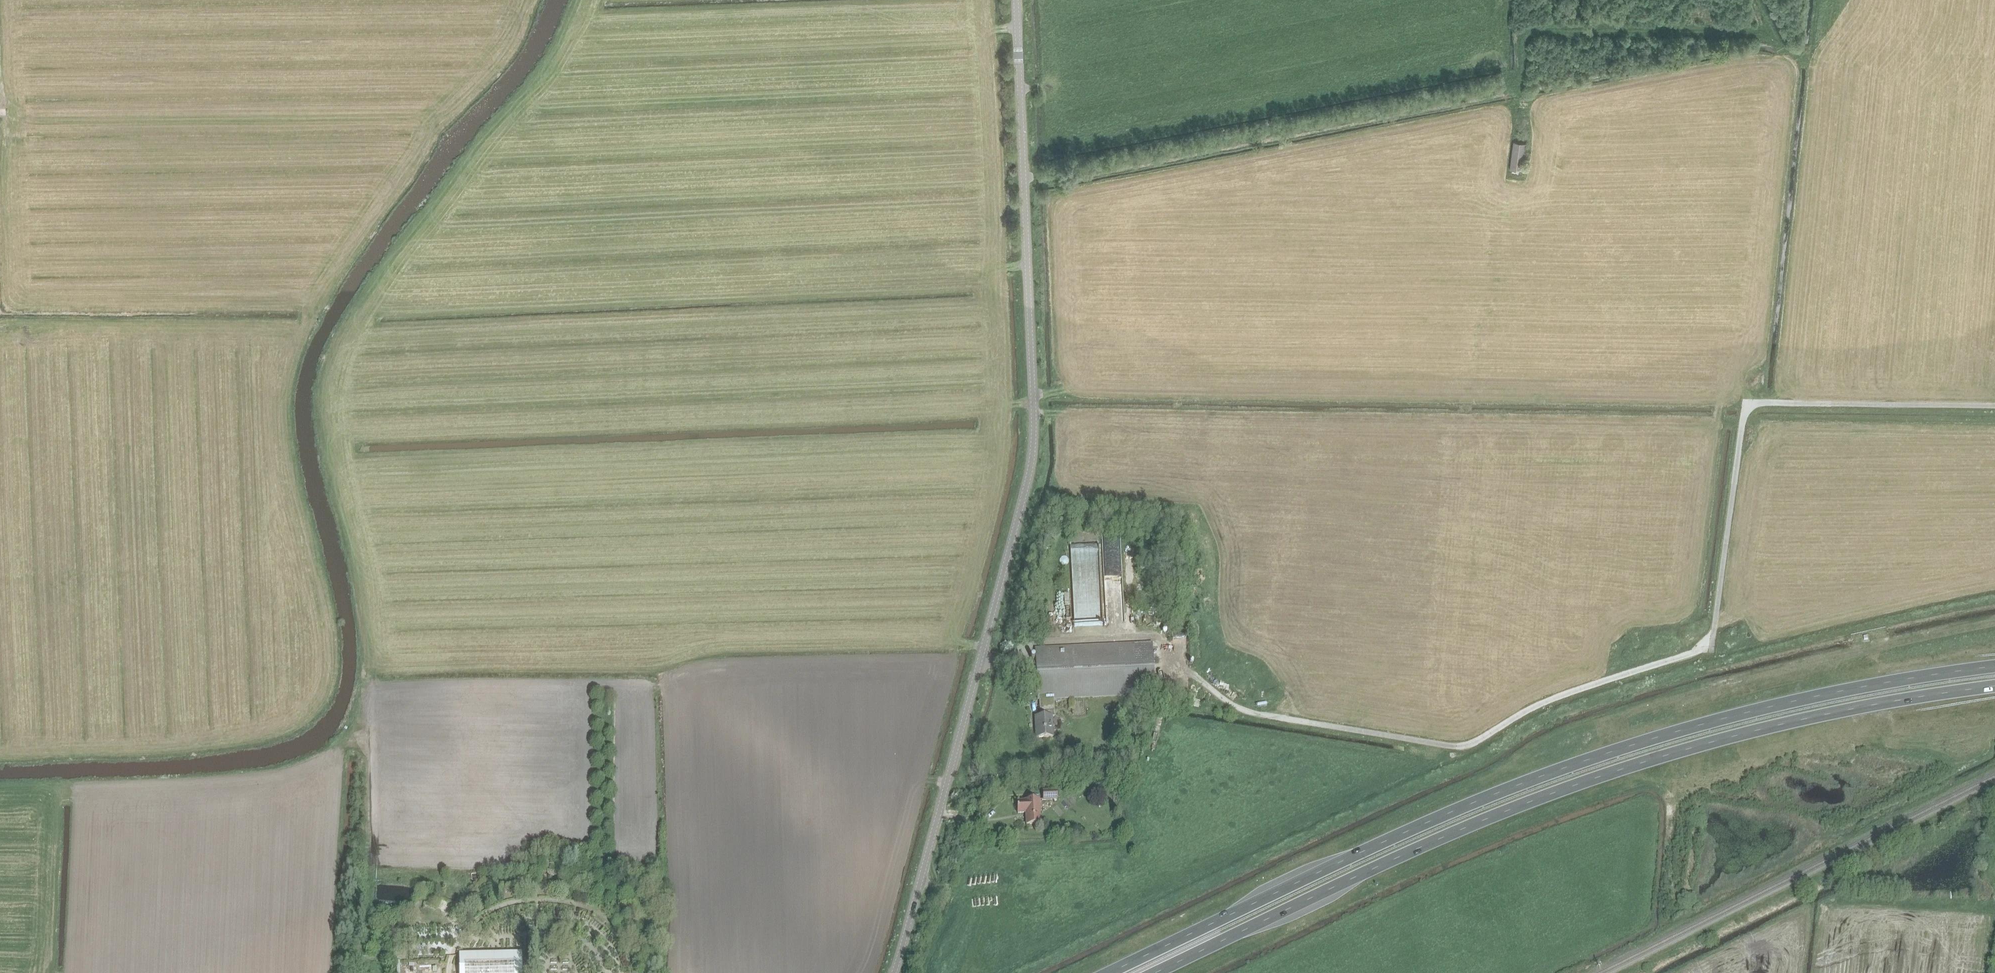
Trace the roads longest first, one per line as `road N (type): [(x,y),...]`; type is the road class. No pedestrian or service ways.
road 1 (tertiary): [(890,972),(911,927),(1030,491),(1019,0)]
road 2 (trunk): [(1994,666),(1782,704),(1575,764),(1422,824),(1108,972)]
road 3 (trunk): [(1154,972),(1421,846),(1574,786),(1760,729),(1994,686)]

